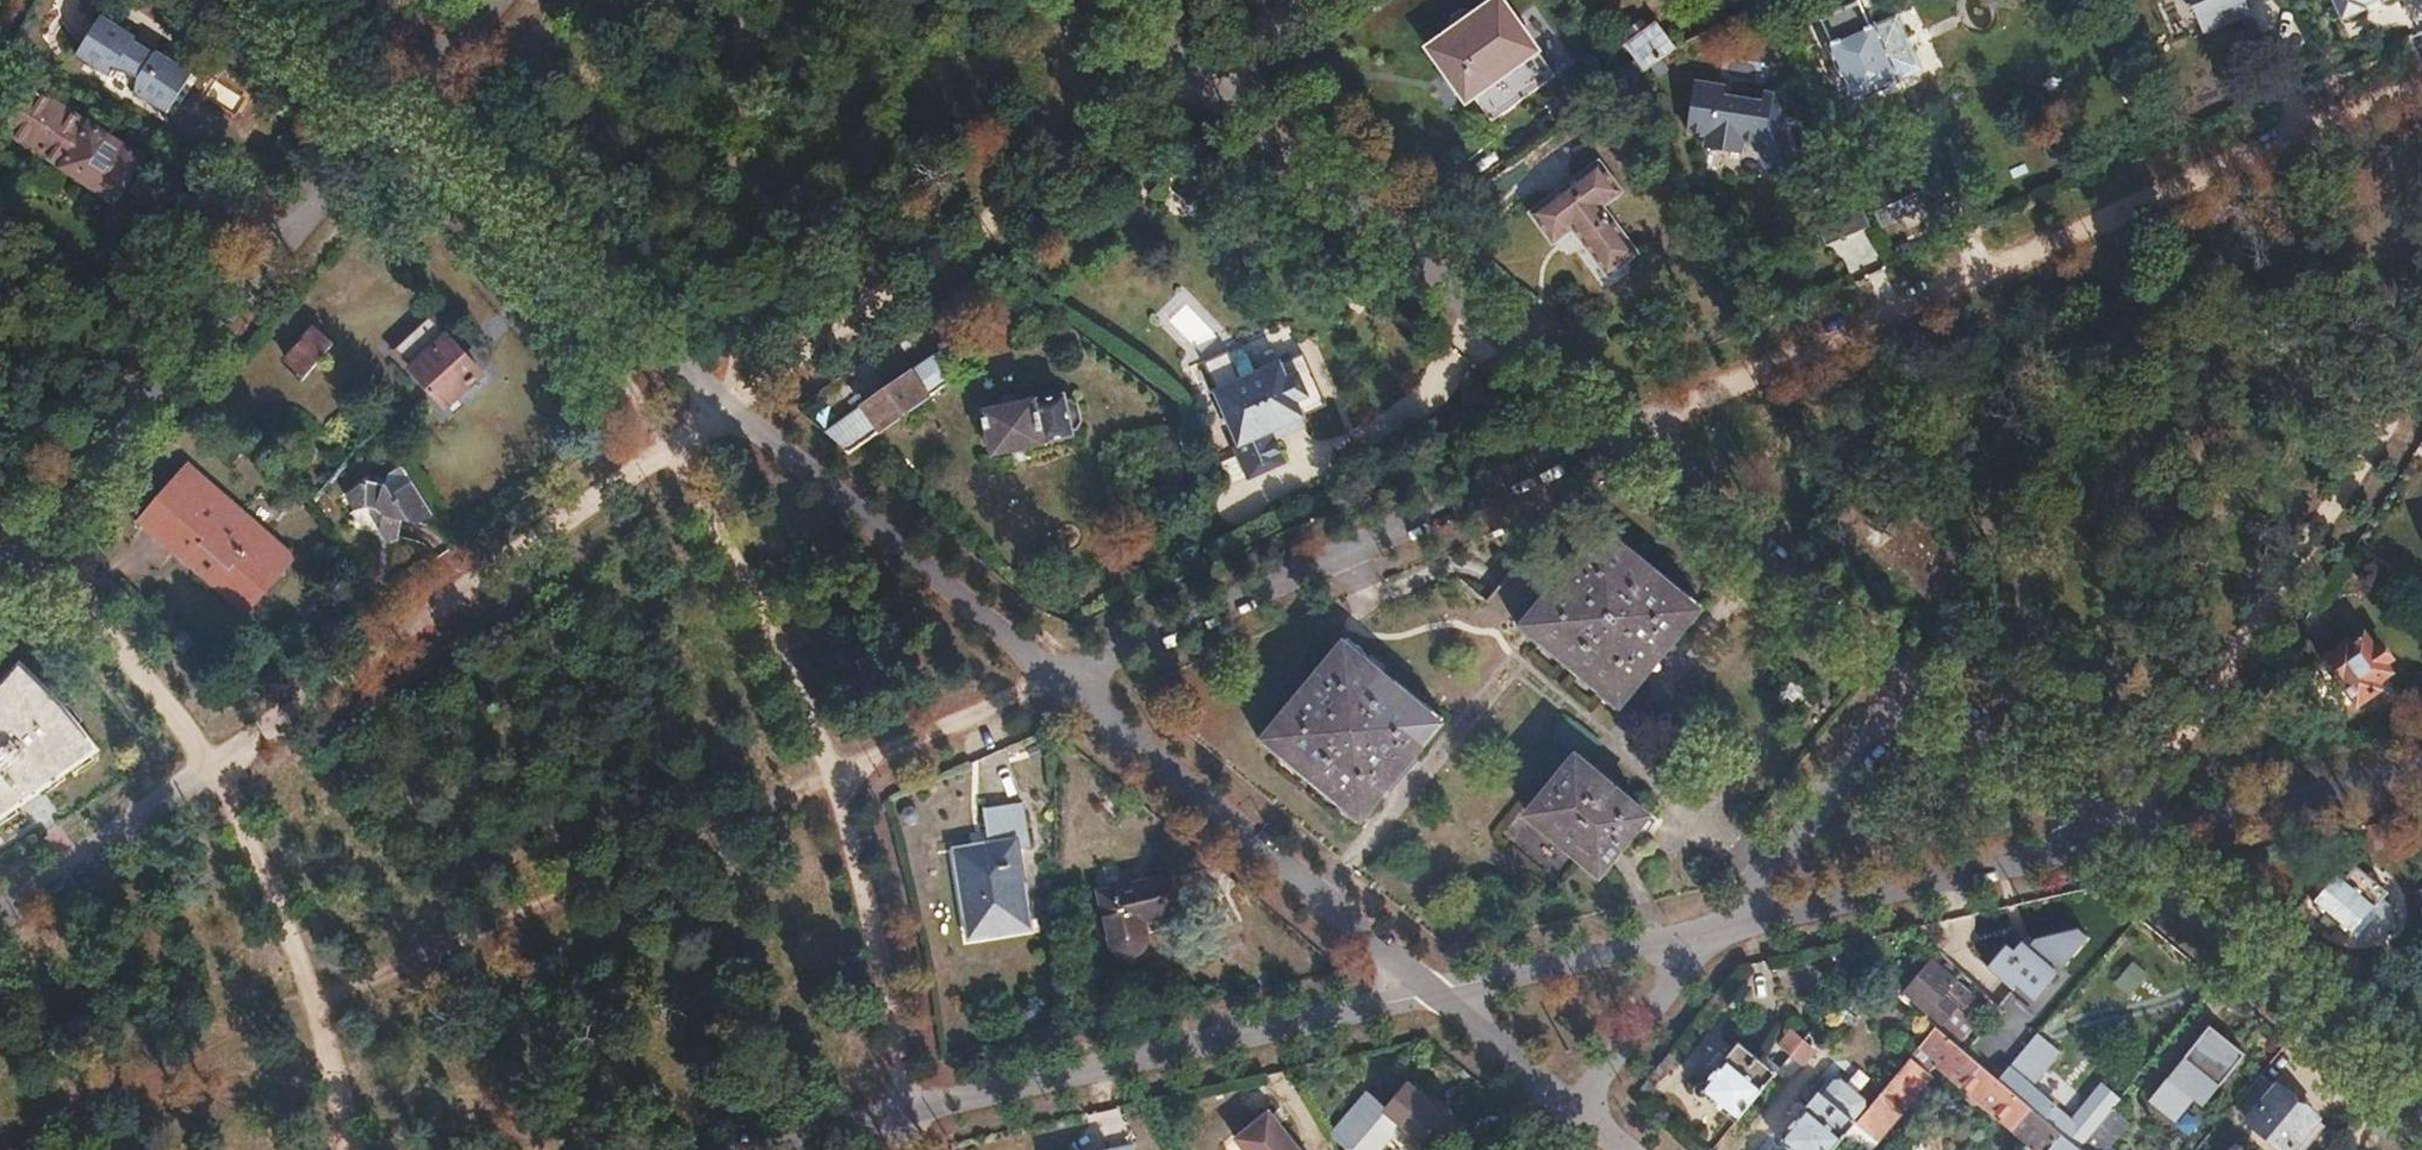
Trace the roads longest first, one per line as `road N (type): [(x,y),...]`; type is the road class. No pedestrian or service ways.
road 1 (residential): [(1618,431),(2421,82)]
road 2 (residential): [(1055,679),(1618,431)]
road 3 (residential): [(9,546),(387,117)]
road 4 (residential): [(2106,841),(2421,365)]
road 5 (residential): [(204,768),(668,442)]
road 6 (residential): [(315,1005),(830,778)]
road 7 (residential): [(1618,431),(1186,71)]
road 8 (residential): [(731,398),(1186,71)]
road 9 (residential): [(909,1110),(1433,993)]
road 10 (residential): [(1433,993),(1055,679)]
road 11 (residential): [(731,398),(387,117)]
road 12 (residential): [(387,117),(538,276),(668,442)]
road 13 (residential): [(1055,679),(731,398)]
road 14 (residential): [(2421,1104),(2106,841)]
road 15 (residential): [(1716,929),(2106,841)]
road 16 (residential): [(1910,684),(1618,431)]
road 17 (residential): [(668,442),(754,601),(830,778)]
road 18 (residential): [(0,1141),(315,1005)]
road 19 (residential): [(830,778),(862,888),(909,1110)]
road 20 (residential): [(2421,769),(2106,841)]
road 21 (residential): [(1910,684),(1716,929)]
road 22 (residential): [(204,768),(112,645),(9,546)]
road 23 (residential): [(1433,993),(1716,929)]
road 24 (residential): [(315,1005),(264,877),(204,768)]
road 25 (residential): [(2106,841),(1910,684)]
road 26 (residential): [(0,911),(204,768)]
road 27 (residential): [(830,778),(1055,679)]
road 28 (residential): [(1716,929),(1571,1109)]
road 29 (residential): [(226,0),(387,117)]
road 30 (residential): [(726,1149),(909,1110)]
road 31 (residential): [(246,0),(387,117)]
road 32 (residential): [(1571,1109),(1433,993)]
road 33 (residential): [(387,117),(489,0)]
road 34 (residential): [(350,1149),(315,1005)]
road 35 (residential): [(1186,71),(1287,0)]

